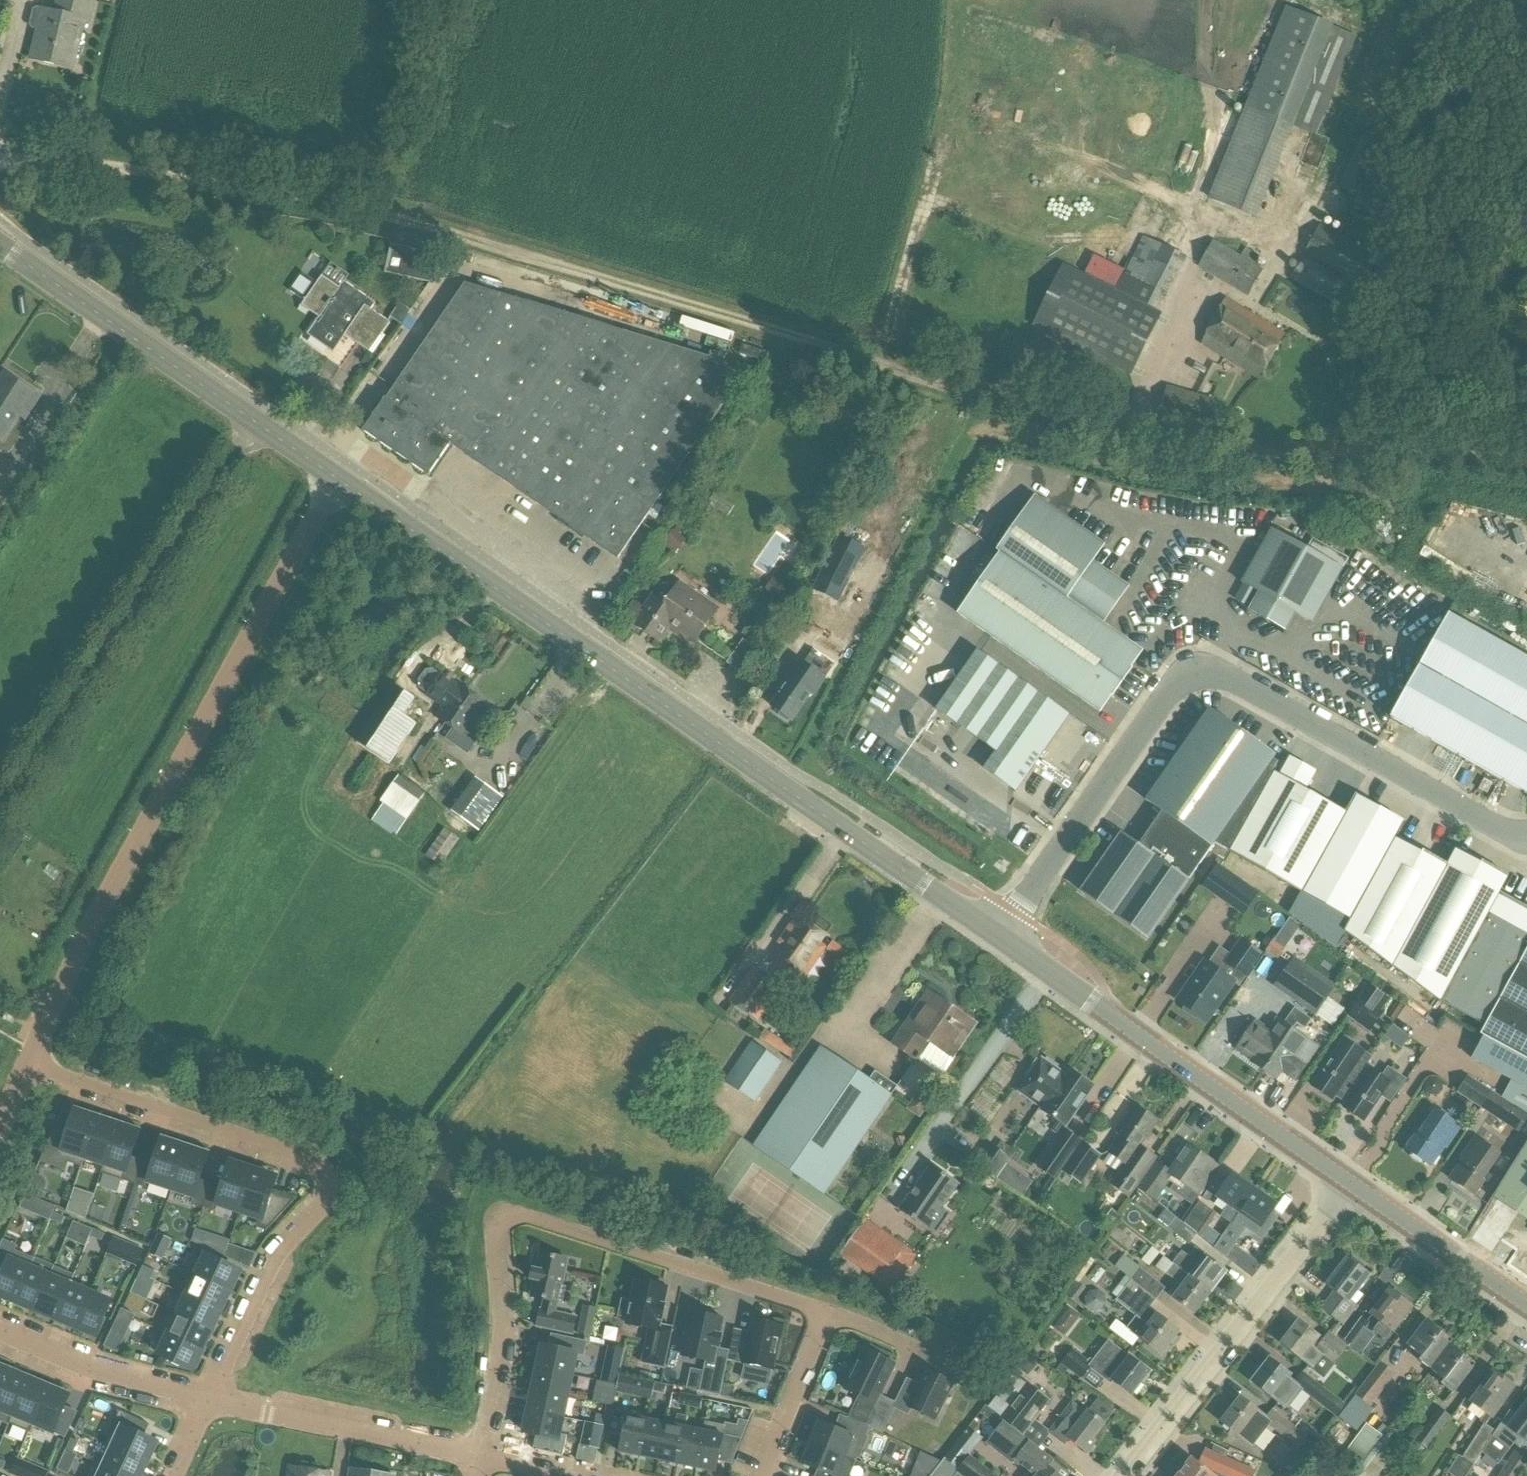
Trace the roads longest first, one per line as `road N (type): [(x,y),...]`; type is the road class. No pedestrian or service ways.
road 1 (unclassified): [(0,166),(33,159),(426,231),(971,394),(1256,457),(1436,450),(1526,465)]
road 2 (secondary): [(998,935),(340,480)]
road 3 (unclassified): [(998,935),(1169,689),(1192,672),(1222,675),(1526,837)]
road 4 (residential): [(340,480),(27,1067)]
road 5 (residential): [(834,1313),(509,1215),(499,1259),(506,1307),(501,1380),(485,1454)]
road 6 (residential): [(27,1067),(317,1162),(326,1173),(324,1207),(272,1267),(207,1401)]
road 7 (secondary): [(1350,1184),(998,935)]
road 8 (secondary): [(340,480),(0,244)]
road 9 (residential): [(1127,1475),(1350,1184)]
road 10 (residential): [(207,1401),(485,1454)]
road 11 (residential): [(0,1327),(207,1401)]
road 12 (secondary): [(1526,1303),(1350,1184)]
road 13 (residential): [(767,1475),(834,1313)]
road 14 (residential): [(952,1363),(834,1313)]

